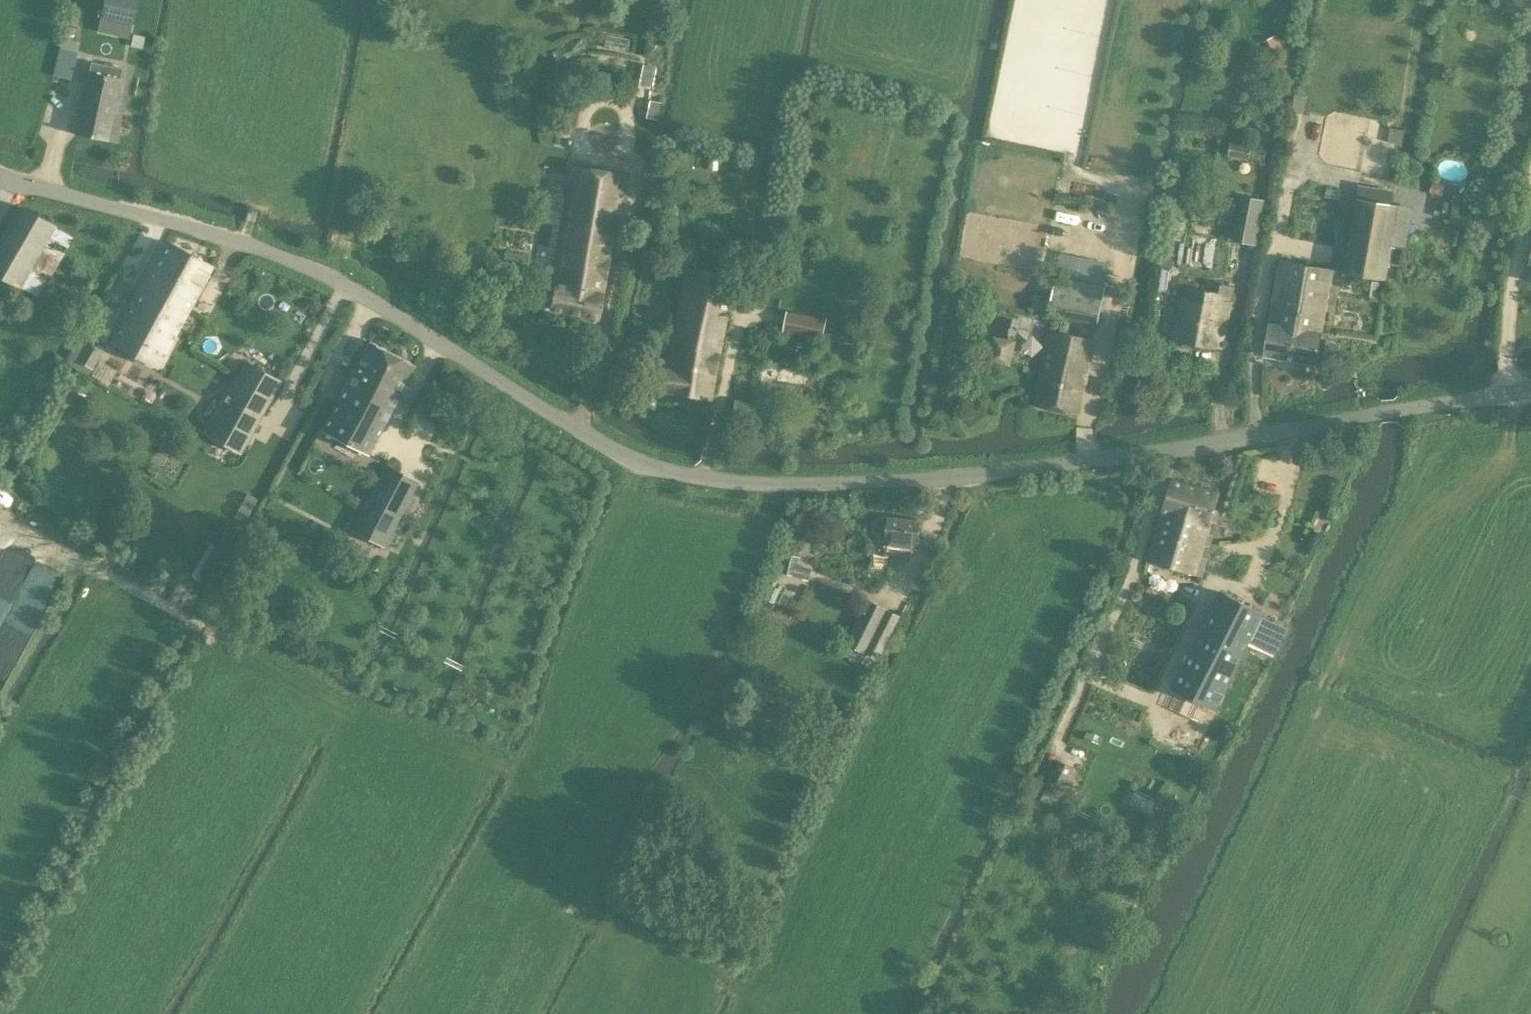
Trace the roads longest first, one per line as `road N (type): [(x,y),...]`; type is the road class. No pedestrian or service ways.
road 1 (unclassified): [(1368,412),(962,470),(746,475),(676,464),(604,440),(348,278),(275,248),(0,169)]
road 2 (track): [(0,501),(333,710),(361,708),(518,763),(533,787),(527,837),(545,880),(608,921),(743,978)]
road 3 (unclassified): [(1368,412),(1530,383)]

